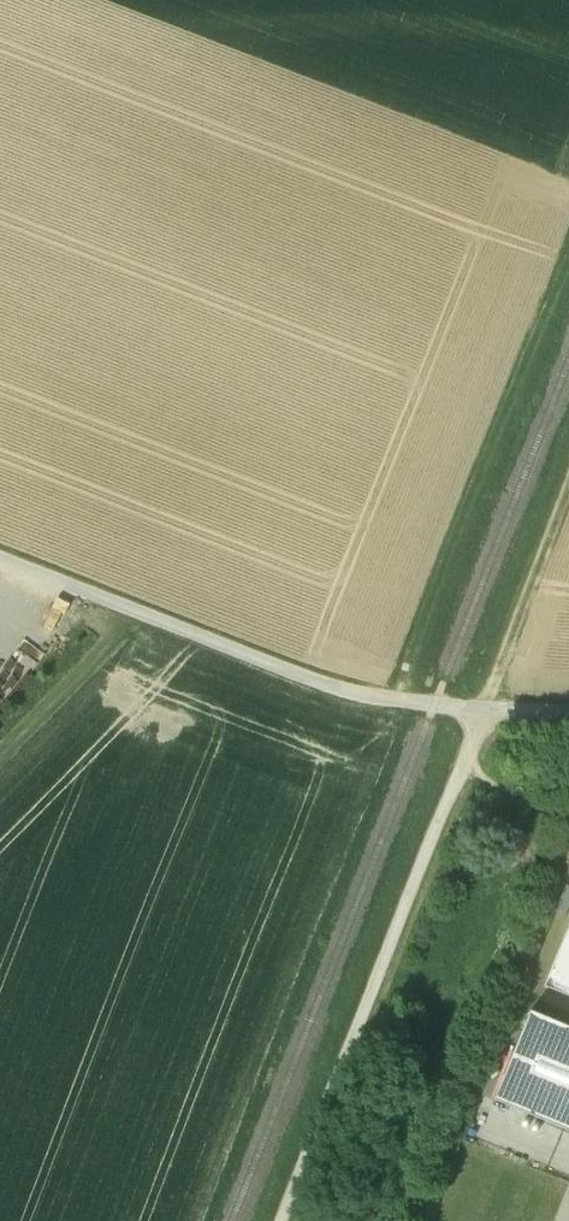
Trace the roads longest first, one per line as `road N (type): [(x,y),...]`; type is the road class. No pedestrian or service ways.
road 1 (track): [(568,484),(279,1220)]
road 2 (track): [(568,713),(438,710),(351,698),(0,561)]
road 3 (track): [(396,704),(568,262)]

